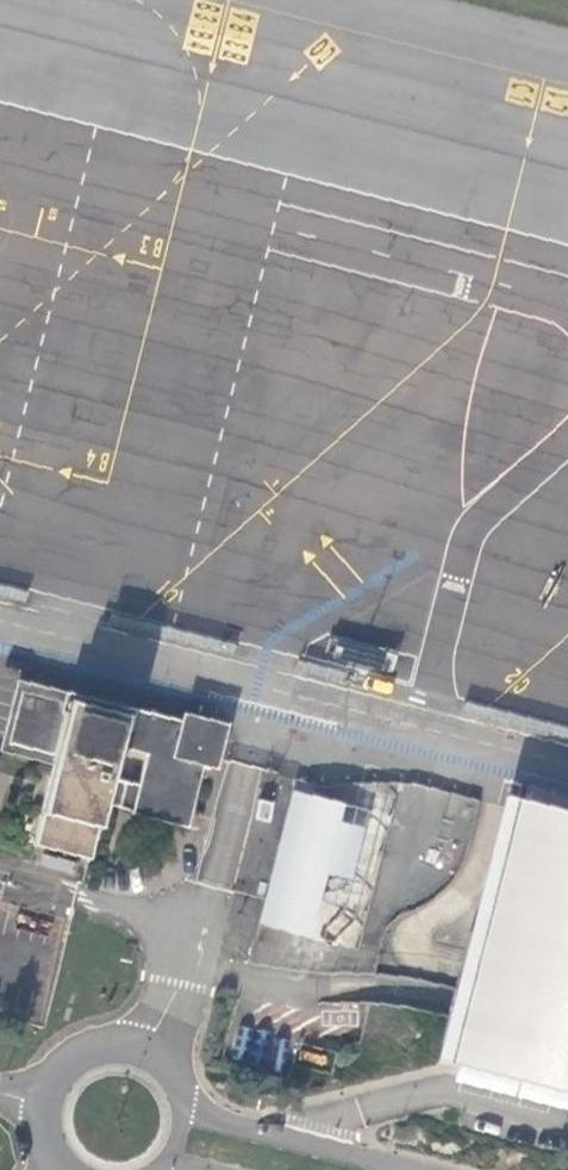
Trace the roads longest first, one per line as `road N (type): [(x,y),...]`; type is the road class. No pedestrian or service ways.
road 1 (unclassified): [(567,433),(468,535),(427,725)]
road 2 (unclassified): [(290,234),(567,300)]
road 3 (unclassified): [(188,1110),(160,1062),(126,1048),(90,1052),(60,1073),(45,1107),(47,1140),(66,1169)]
road 4 (unclassified): [(396,1169),(188,1110)]

